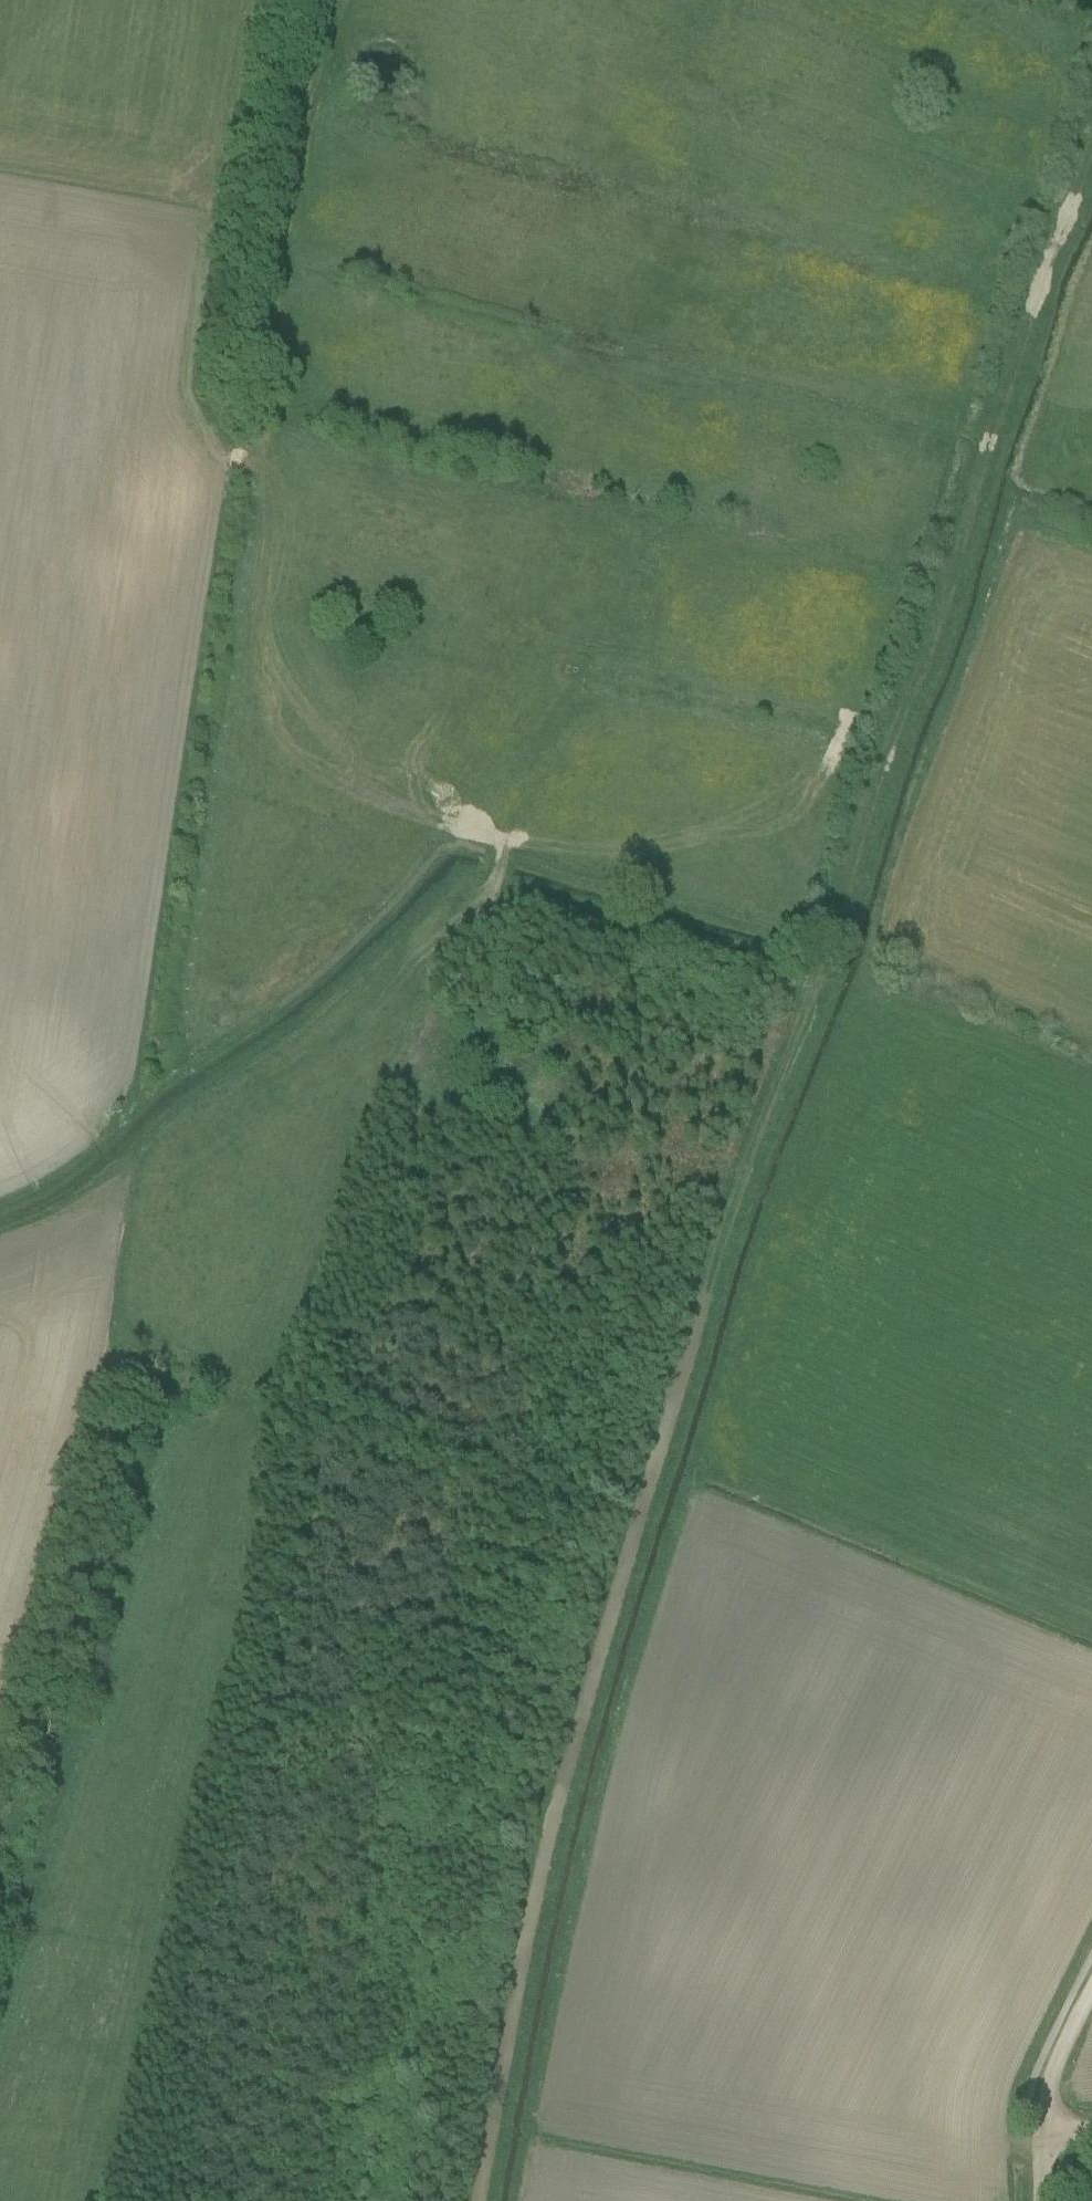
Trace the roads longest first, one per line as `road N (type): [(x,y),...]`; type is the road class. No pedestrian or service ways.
road 1 (track): [(1048,2151),(1051,2075),(1091,1989)]

